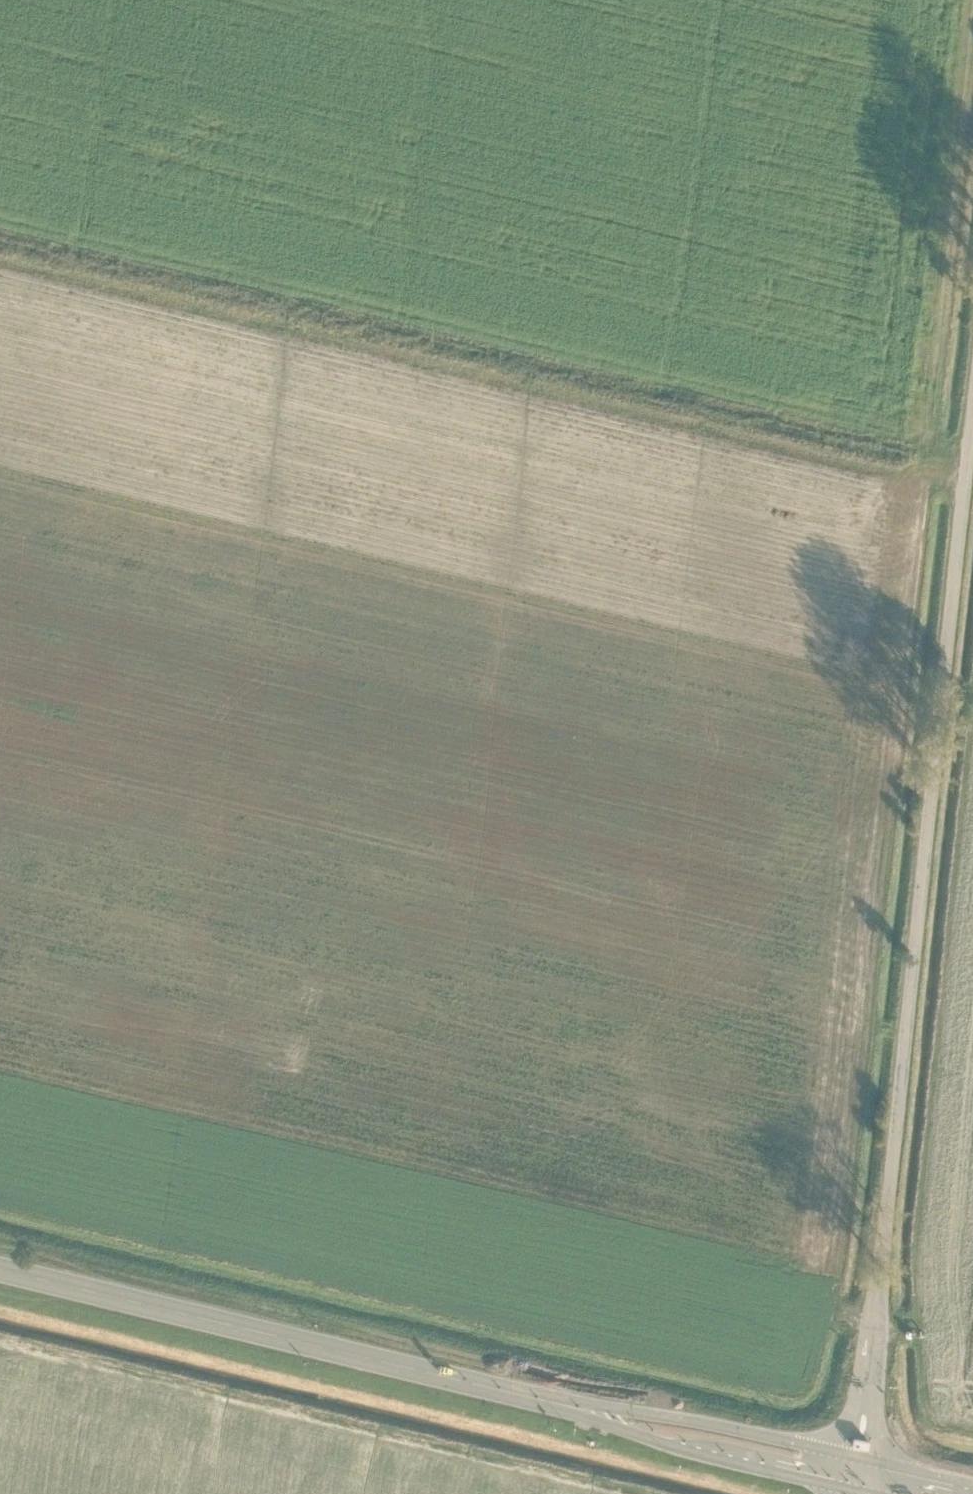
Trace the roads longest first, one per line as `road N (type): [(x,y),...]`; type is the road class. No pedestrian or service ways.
road 1 (unclassified): [(860,1470),(972,401)]
road 2 (primary): [(860,1470),(0,1266)]

